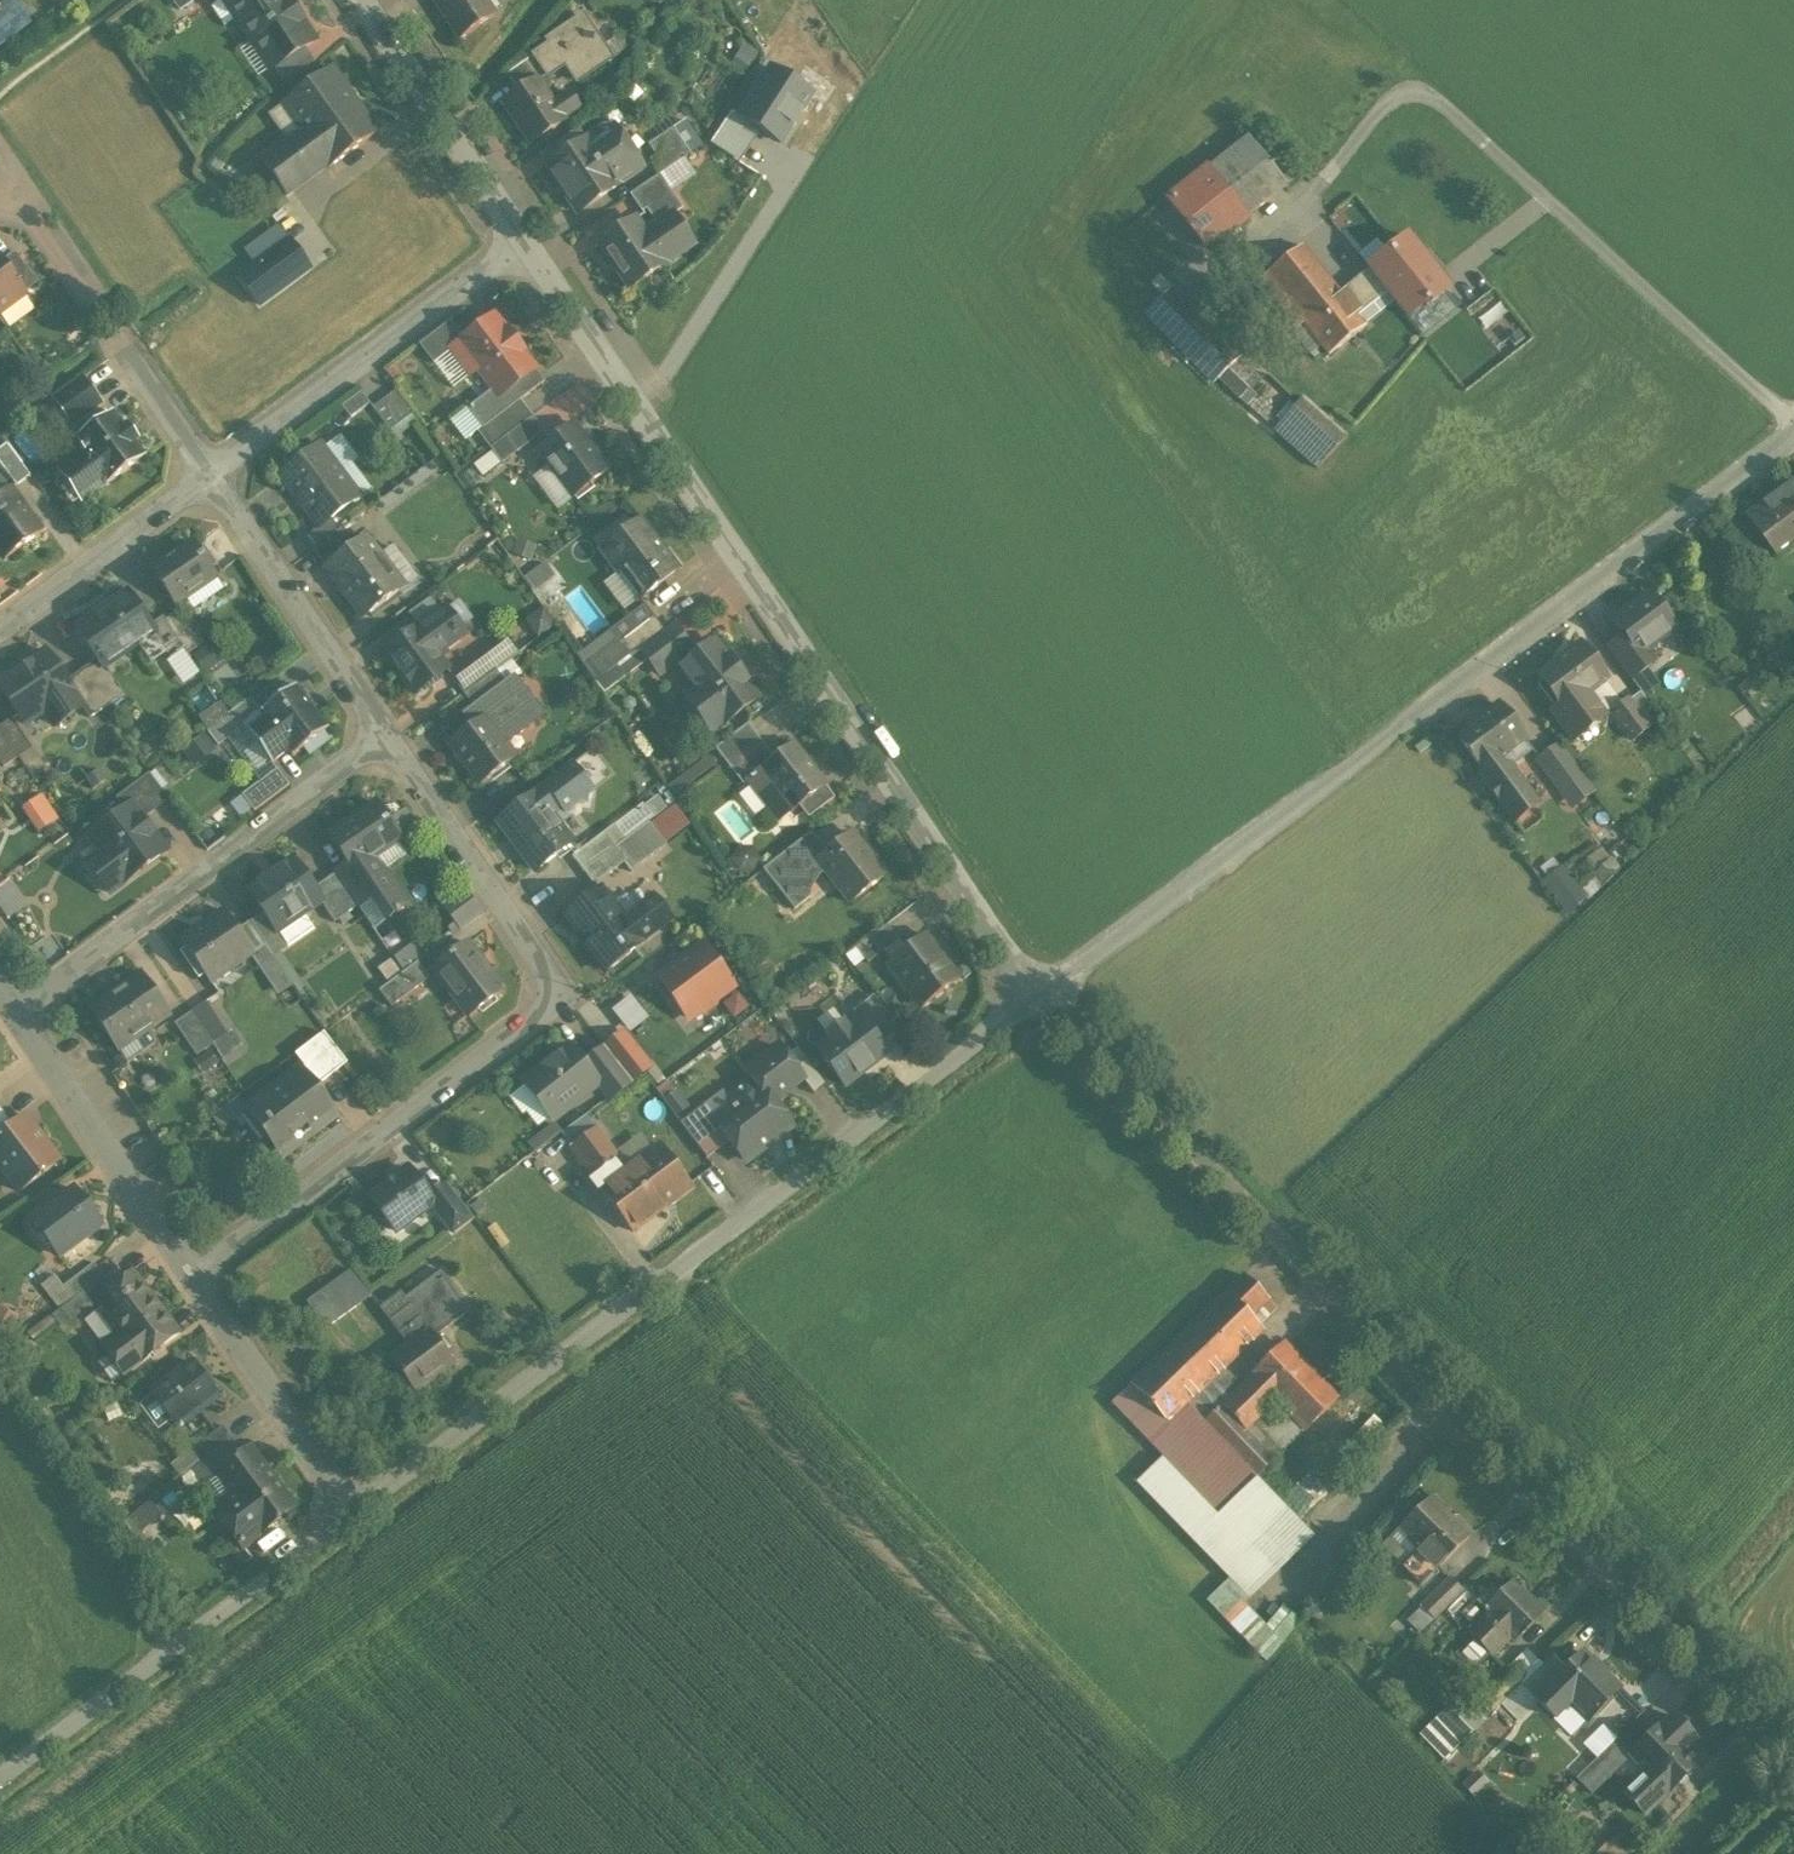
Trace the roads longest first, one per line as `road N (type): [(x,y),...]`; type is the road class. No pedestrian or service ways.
road 1 (residential): [(1793,1736),(1130,1093),(1040,994)]
road 2 (residential): [(1040,994),(1793,432)]
road 3 (residential): [(1040,994),(527,236)]
road 4 (residential): [(350,1513),(1040,994)]
road 5 (residential): [(191,1268),(508,1027),(537,1000),(549,973),(537,942),(388,727)]
road 6 (residential): [(388,727),(23,1008)]
road 7 (residential): [(0,1780),(350,1513)]
road 8 (residential): [(210,471),(527,236)]
road 9 (residential): [(210,471),(18,192)]
road 10 (residential): [(388,727),(210,471)]
road 11 (residential): [(23,1008),(191,1268)]
road 12 (residential): [(191,1268),(350,1513)]
road 13 (residential): [(527,236),(371,0)]
road 14 (residential): [(0,626),(210,471)]

